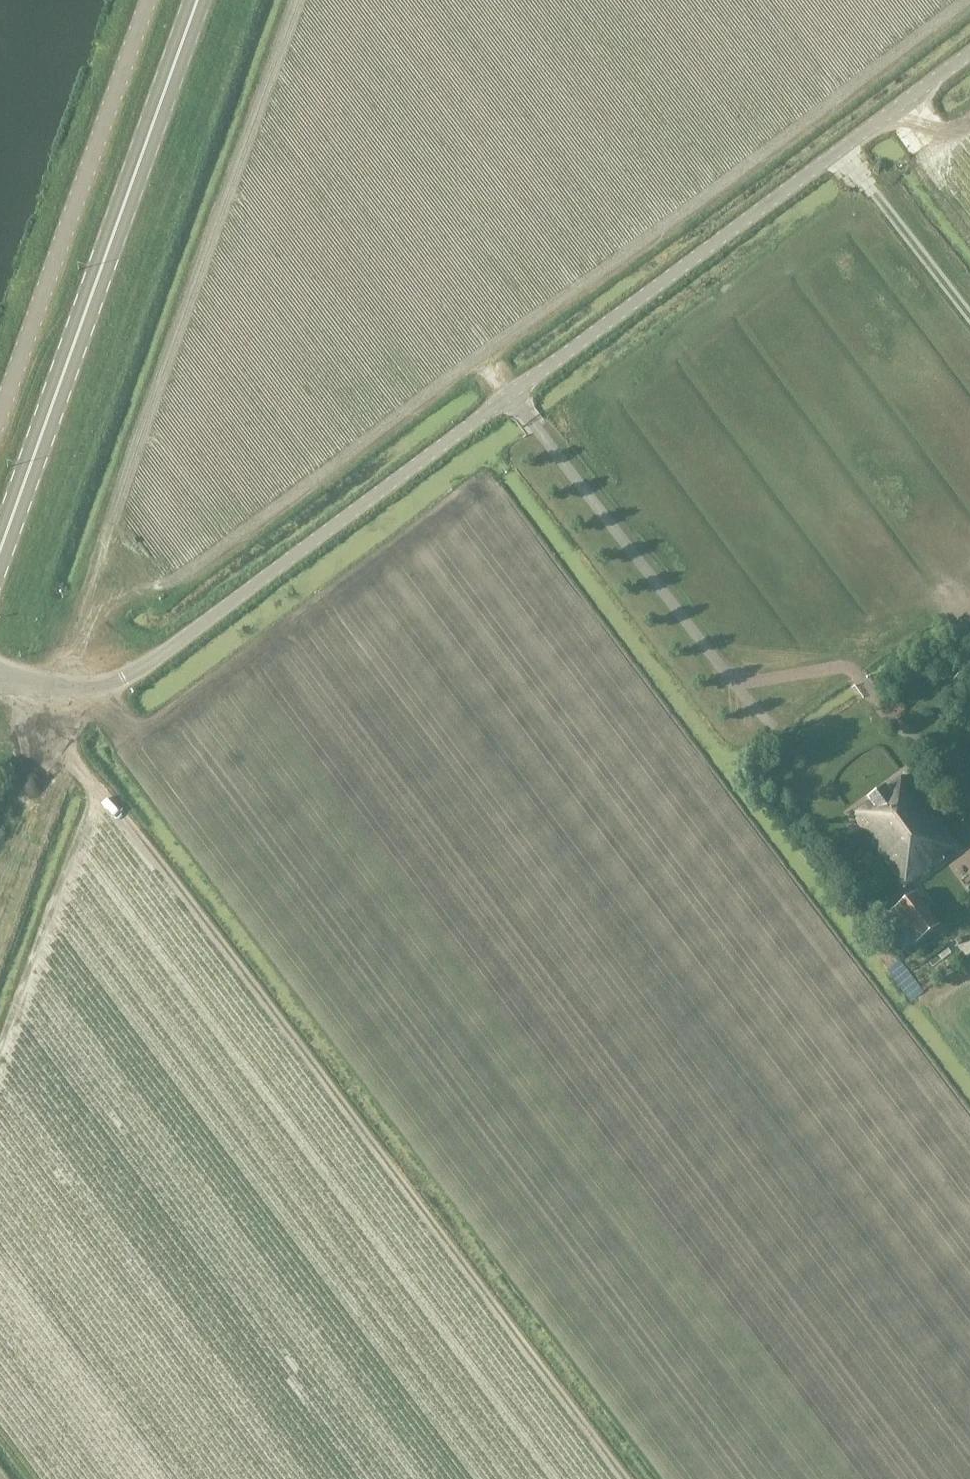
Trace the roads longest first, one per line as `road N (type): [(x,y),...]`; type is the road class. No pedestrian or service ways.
road 1 (unclassified): [(0,668),(80,691),(123,678),(969,61)]
road 2 (primary): [(0,546),(195,0)]
road 3 (unclassified): [(147,0),(0,410)]

